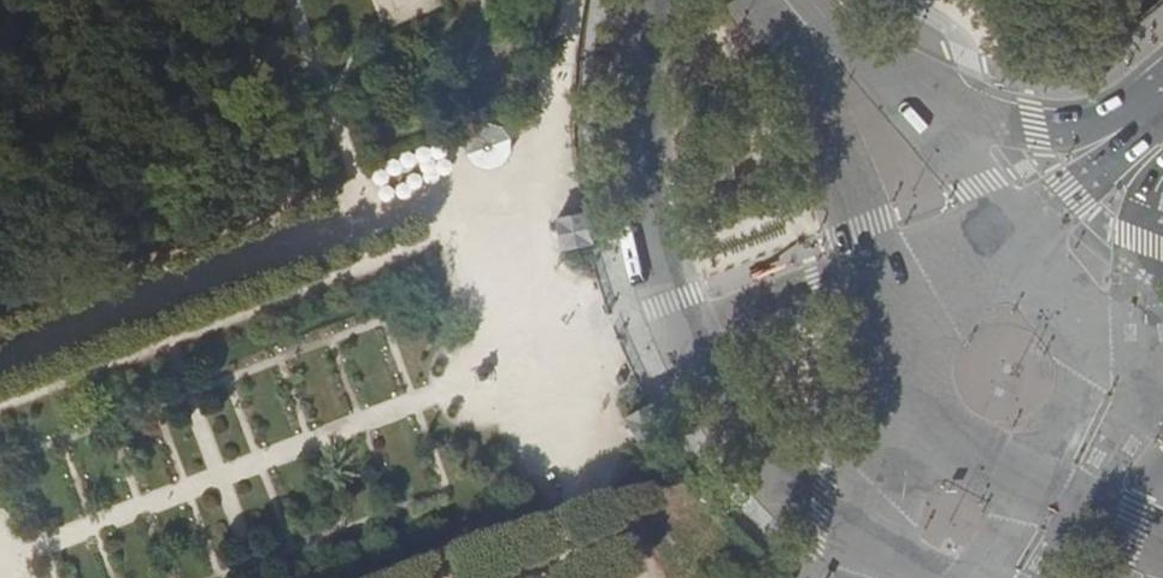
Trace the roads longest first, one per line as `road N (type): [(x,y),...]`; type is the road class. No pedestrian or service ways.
road 1 (primary): [(768,0),(914,401)]
road 2 (primary): [(1157,103),(1092,122),(1040,125),(904,87)]
road 3 (primary): [(1018,220),(949,316),(914,401)]
road 4 (primary): [(1157,103),(1018,220)]
road 5 (primary): [(914,401),(873,577)]
road 6 (primary): [(1018,220),(904,87)]
road 7 (primary): [(1033,479),(1108,331)]
road 8 (primary): [(1108,331),(1018,220)]
road 9 (primary): [(914,401),(973,447),(1033,479)]
road 10 (primary): [(1033,479),(1162,539)]
road 11 (primary): [(904,87),(803,0)]

